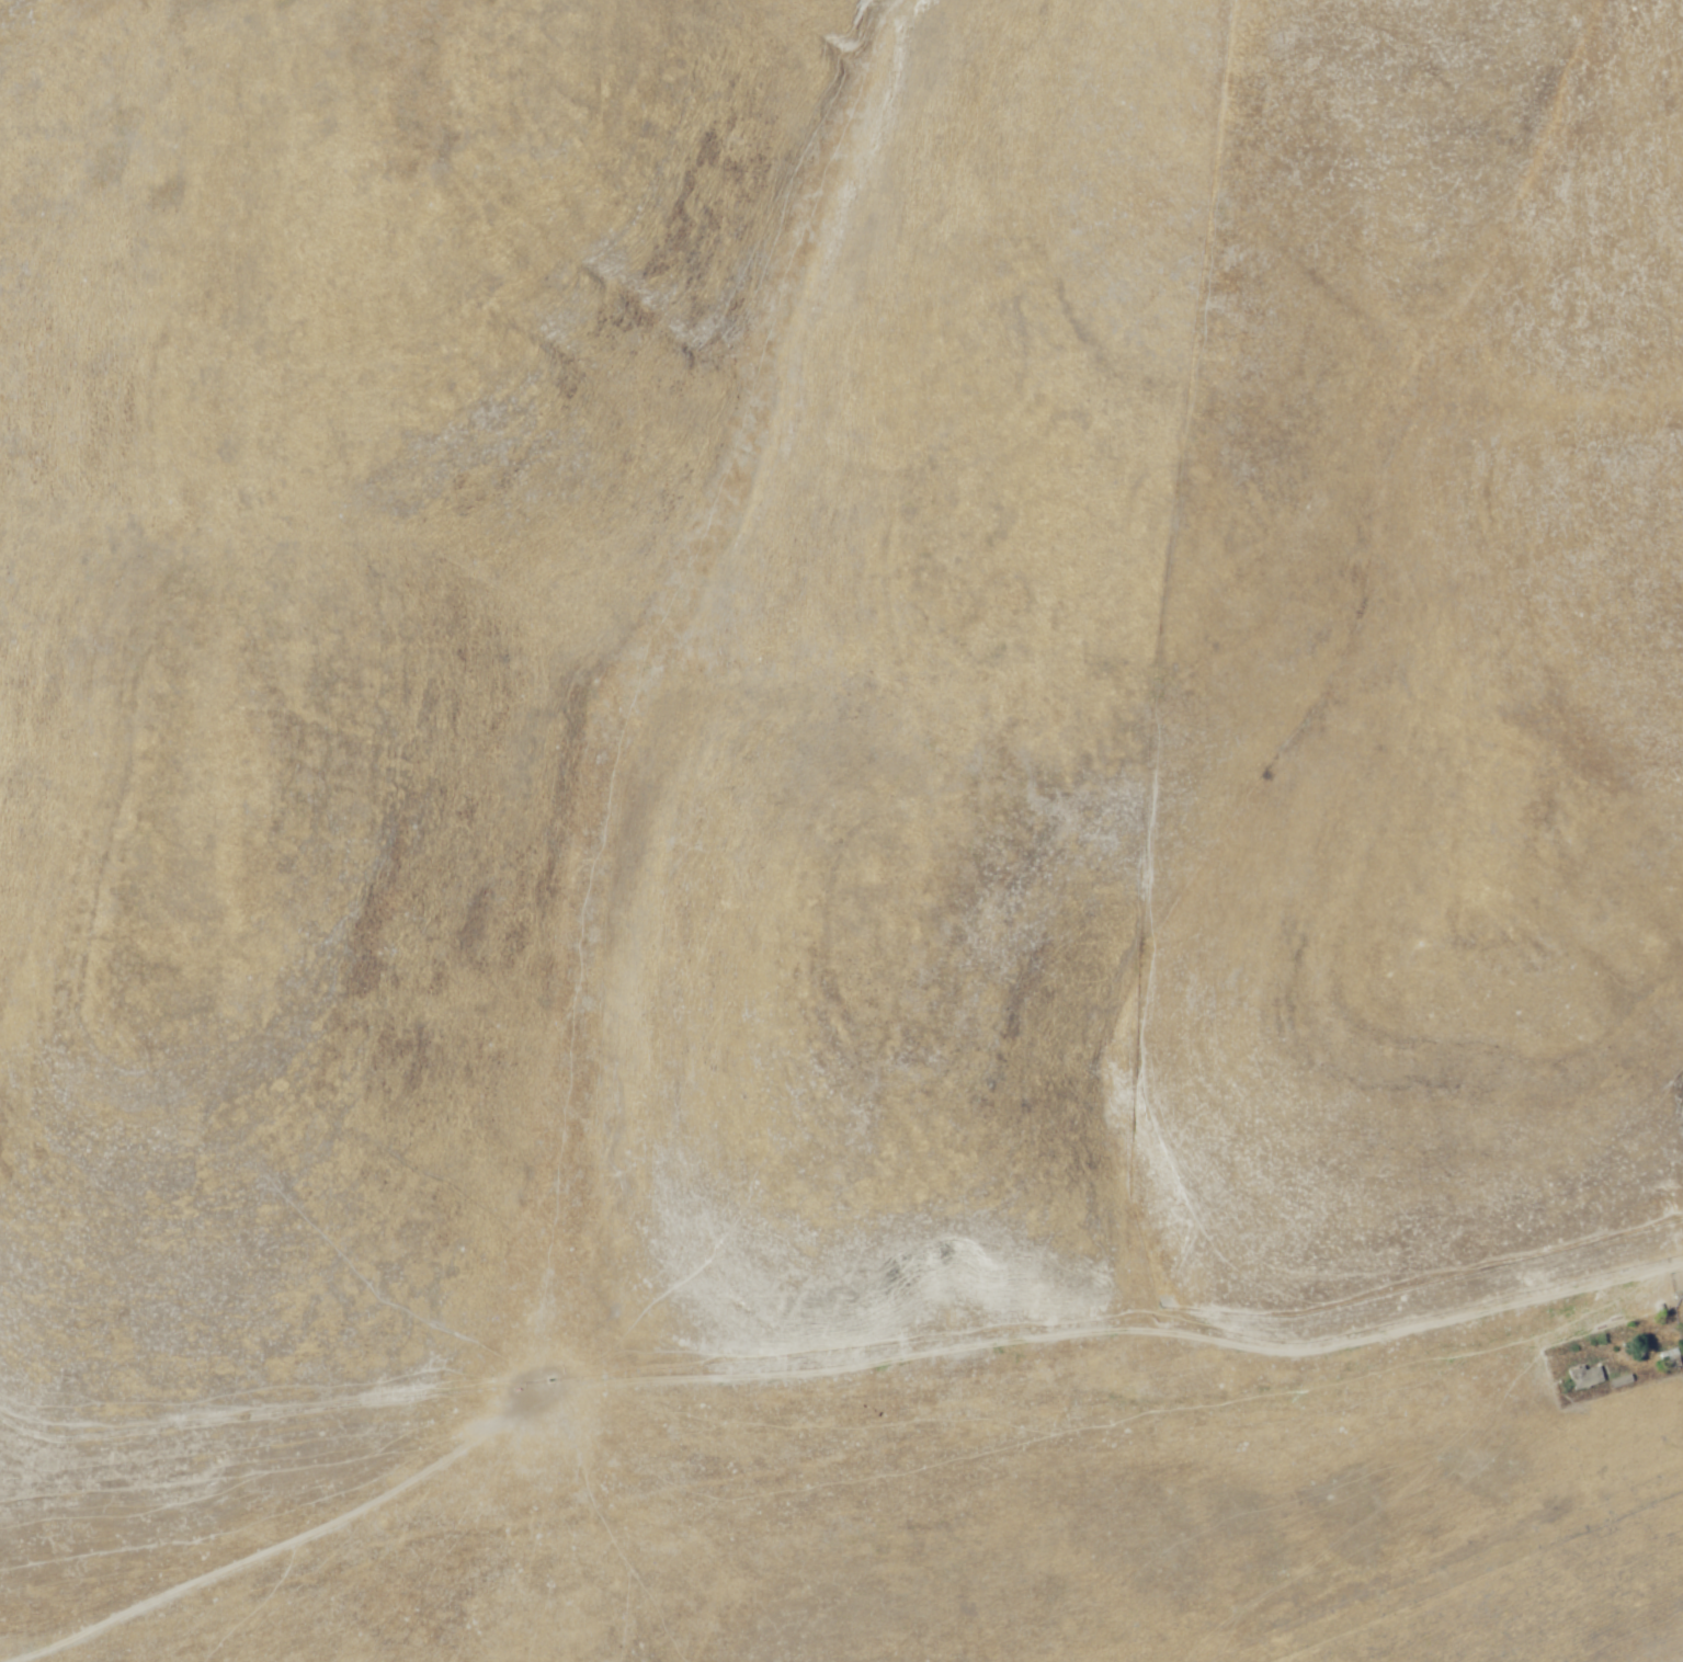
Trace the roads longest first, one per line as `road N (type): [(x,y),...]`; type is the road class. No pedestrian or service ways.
road 1 (track): [(0,1646),(120,1609),(424,1470),(488,1407),(869,1389),(1175,1342),(1372,1342),(1682,1256)]

